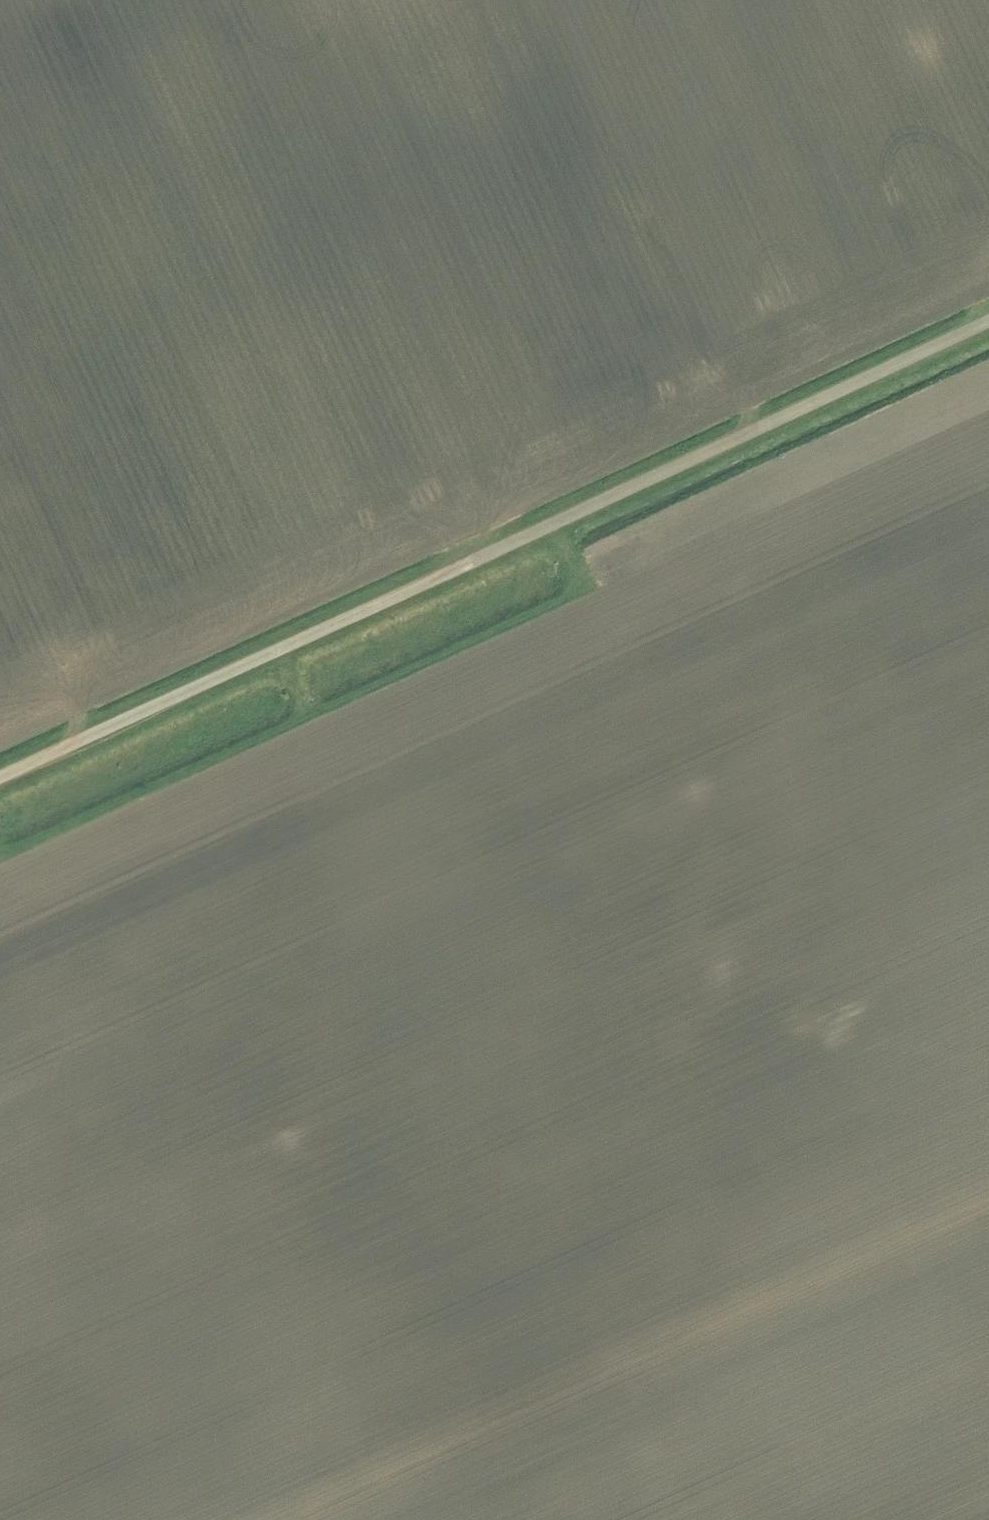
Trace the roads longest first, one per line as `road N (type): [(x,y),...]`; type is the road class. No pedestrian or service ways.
road 1 (unclassified): [(472,558),(988,320)]
road 2 (track): [(0,773),(472,558)]

